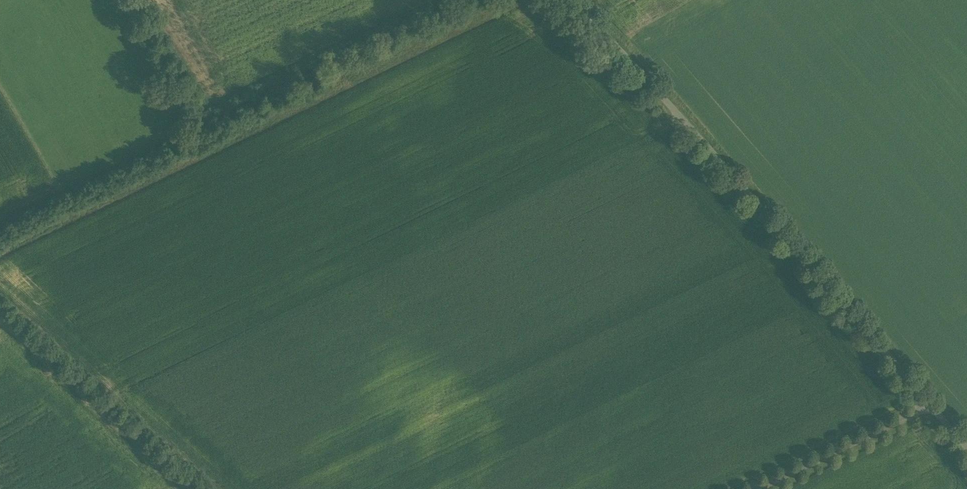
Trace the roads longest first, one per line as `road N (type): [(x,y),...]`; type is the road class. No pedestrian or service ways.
road 1 (unclassified): [(574,0),(966,443)]

